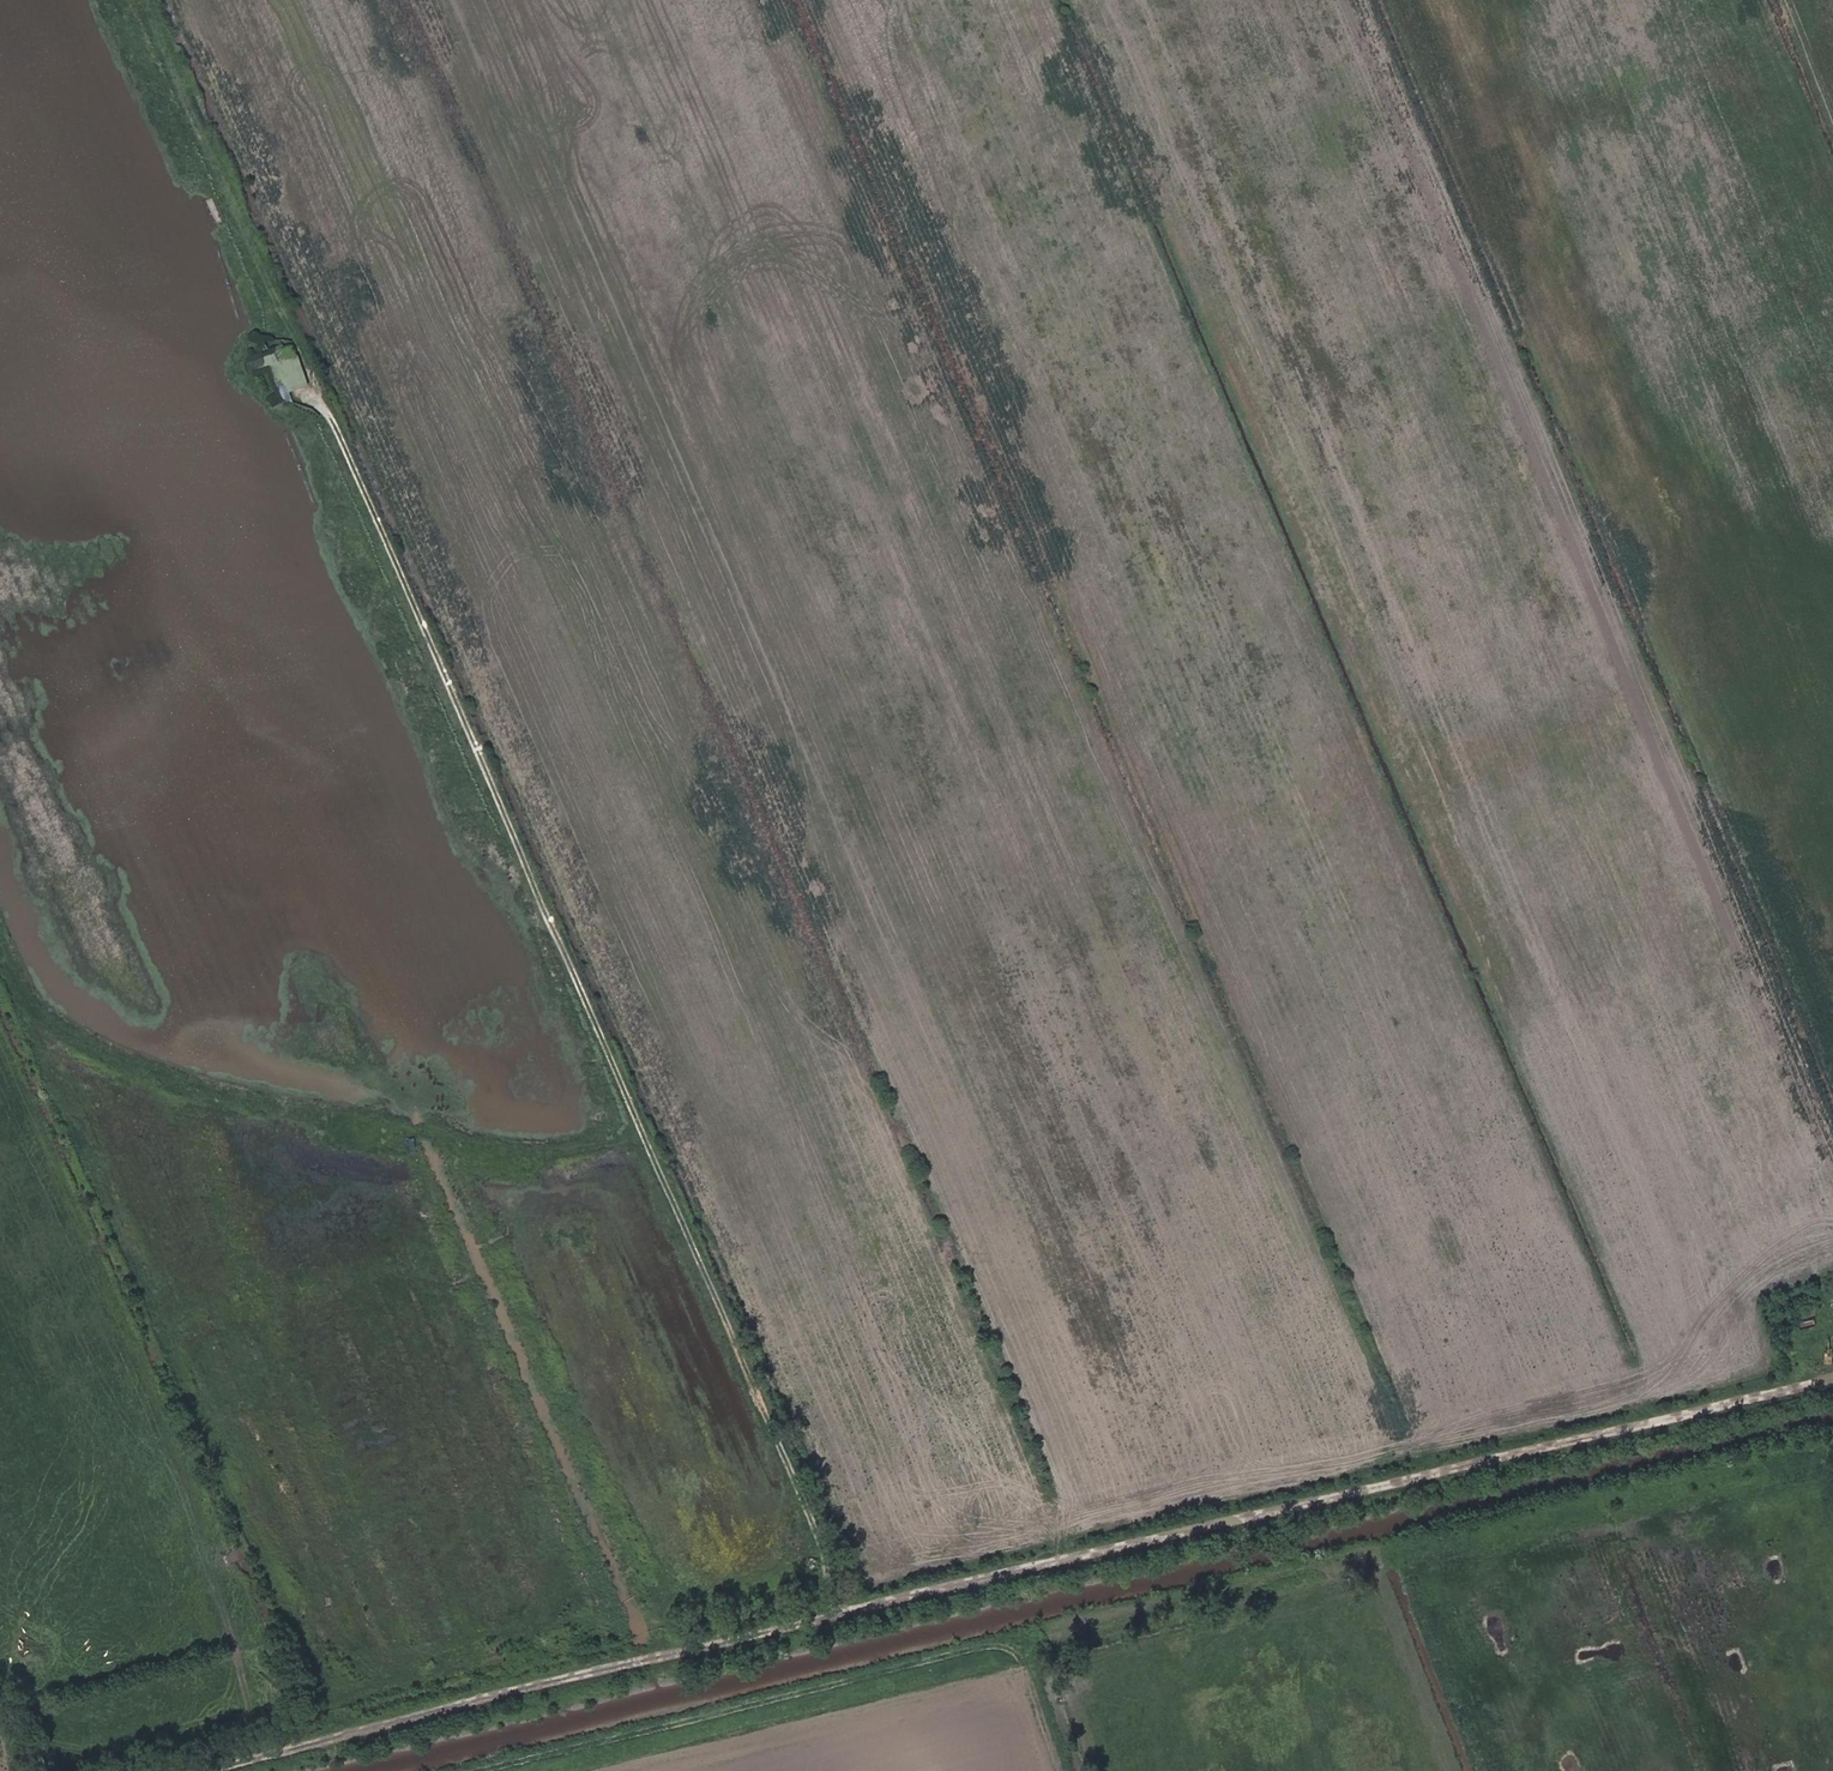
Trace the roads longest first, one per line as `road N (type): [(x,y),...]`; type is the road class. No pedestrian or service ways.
road 1 (track): [(311,1770),(1832,1389)]

